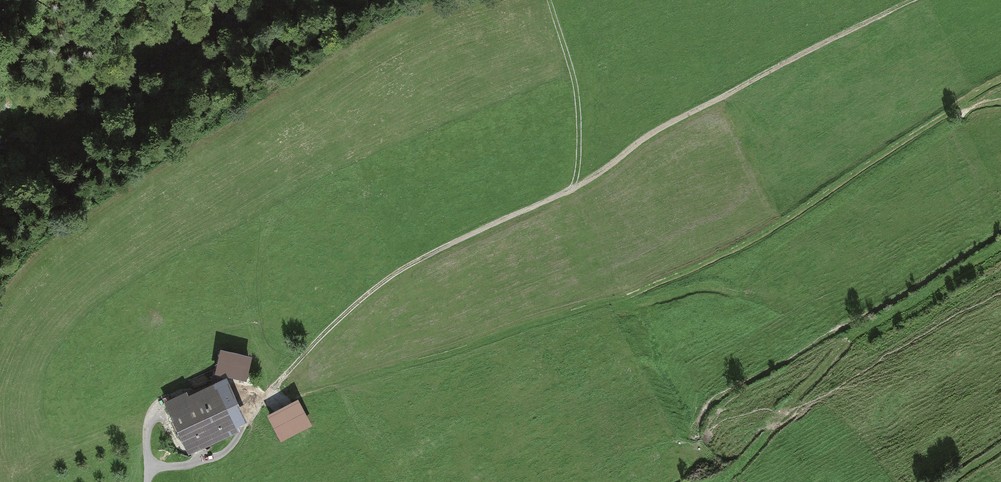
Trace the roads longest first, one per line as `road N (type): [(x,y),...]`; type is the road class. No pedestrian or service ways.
road 1 (track): [(268,395),(365,381),(707,262),(1000,78)]
road 2 (track): [(553,0),(582,114),(577,192),(398,268),(268,395)]
road 3 (track): [(715,481),(859,331),(1000,245)]
road 4 (track): [(152,467),(225,452),(268,395)]

